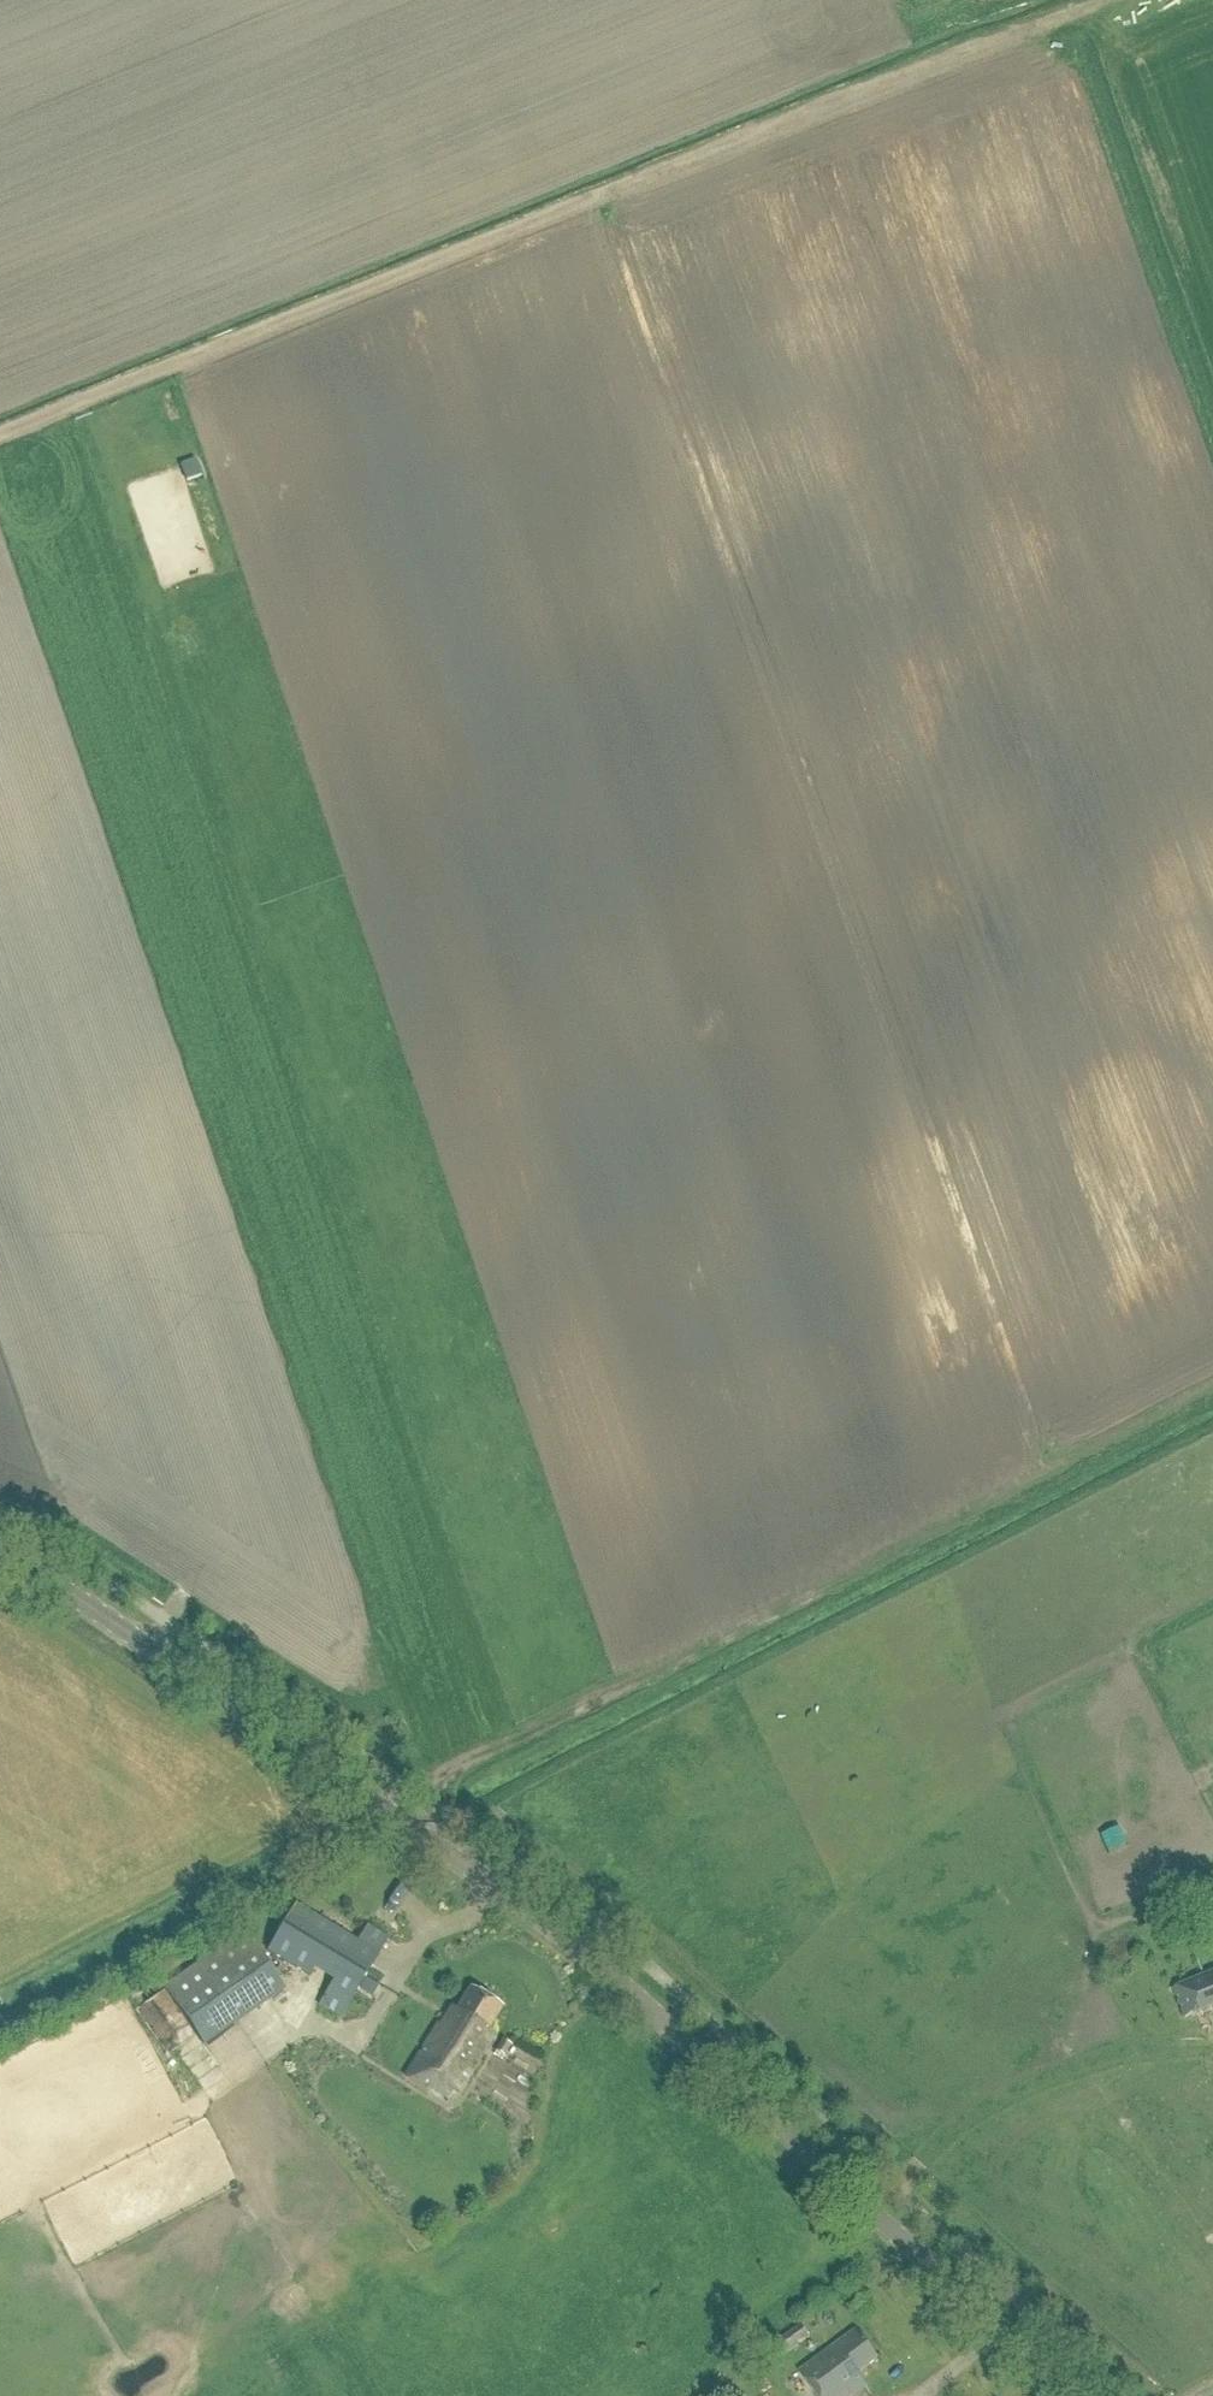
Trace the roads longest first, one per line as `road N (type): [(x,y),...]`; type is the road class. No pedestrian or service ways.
road 1 (tertiary): [(1080,2395),(616,1981),(169,1663),(51,1584),(0,1560)]
road 2 (track): [(0,435),(1092,0)]
road 3 (track): [(1212,1383),(382,1810)]

